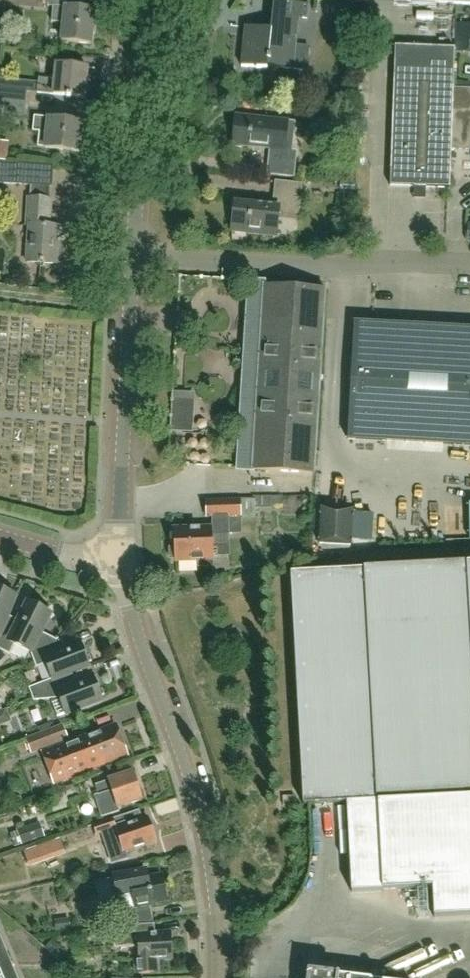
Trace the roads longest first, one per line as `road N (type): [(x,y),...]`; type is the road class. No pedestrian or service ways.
road 1 (residential): [(216,977),(203,824),(120,561)]
road 2 (residential): [(136,256),(469,266)]
road 3 (tertiary): [(120,561),(136,256)]
road 4 (tertiary): [(136,256),(159,0)]
road 5 (tertiary): [(120,561),(0,538)]

